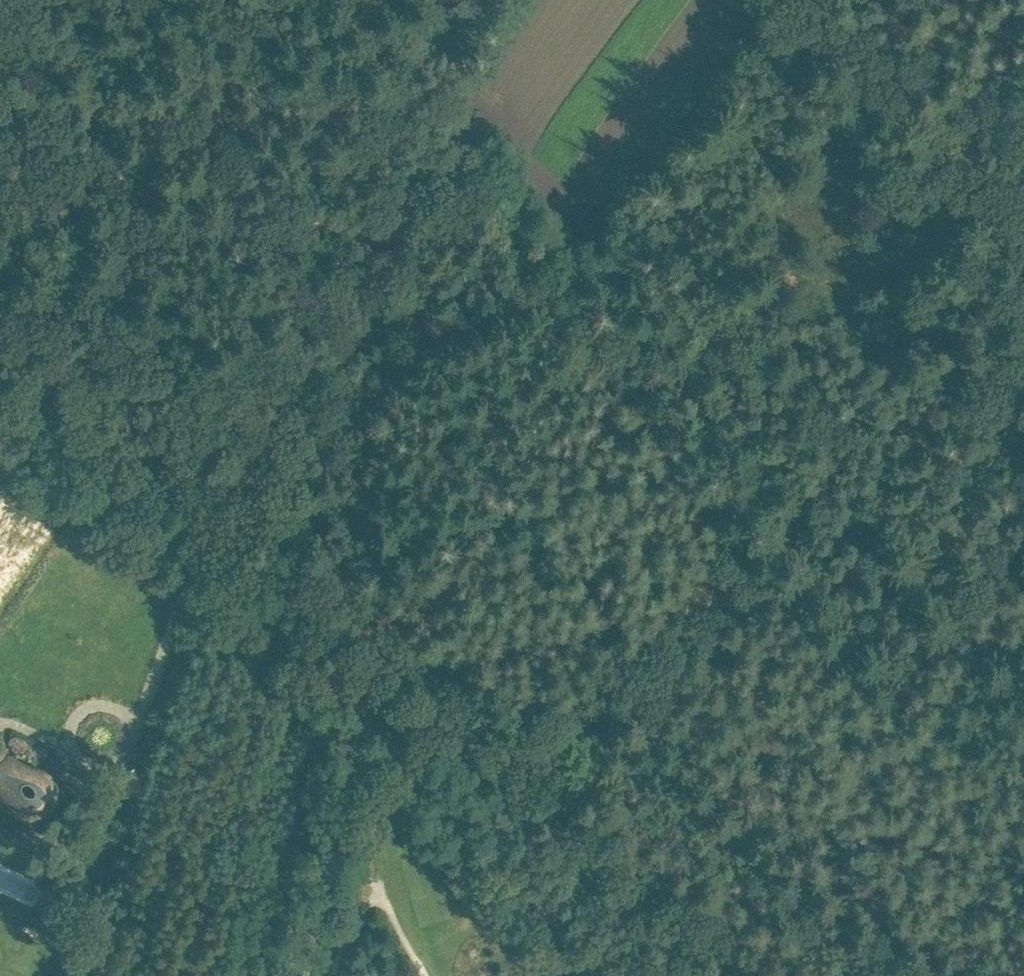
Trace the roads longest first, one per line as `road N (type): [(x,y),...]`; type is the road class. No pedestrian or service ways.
road 1 (track): [(275,0),(388,39),(428,76),(794,584),(867,670),(919,712)]
road 2 (unclassified): [(0,384),(170,522),(335,679),(606,975)]
road 3 (track): [(1023,217),(819,0)]
road 4 (track): [(306,975),(329,824),(352,752),(376,725)]
road 5 (track): [(1023,825),(834,975)]
road 6 (track): [(332,975),(349,931),(379,897),(424,975)]
road 7 (track): [(919,712),(1023,590)]
road 8 (track): [(919,712),(1023,782)]

